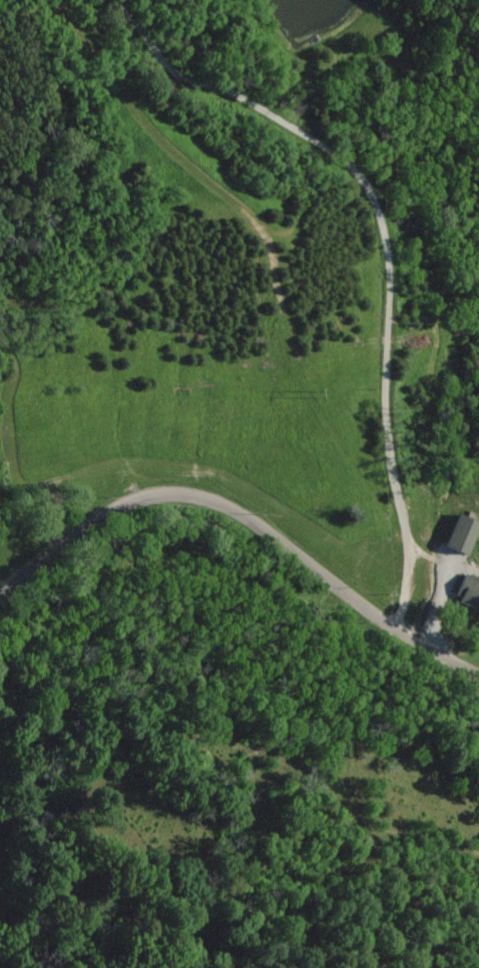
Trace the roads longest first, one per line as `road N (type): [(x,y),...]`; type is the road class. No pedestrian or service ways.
road 1 (residential): [(0,591),(96,515),(148,491),(176,489),(256,519),(406,633),(478,671)]

